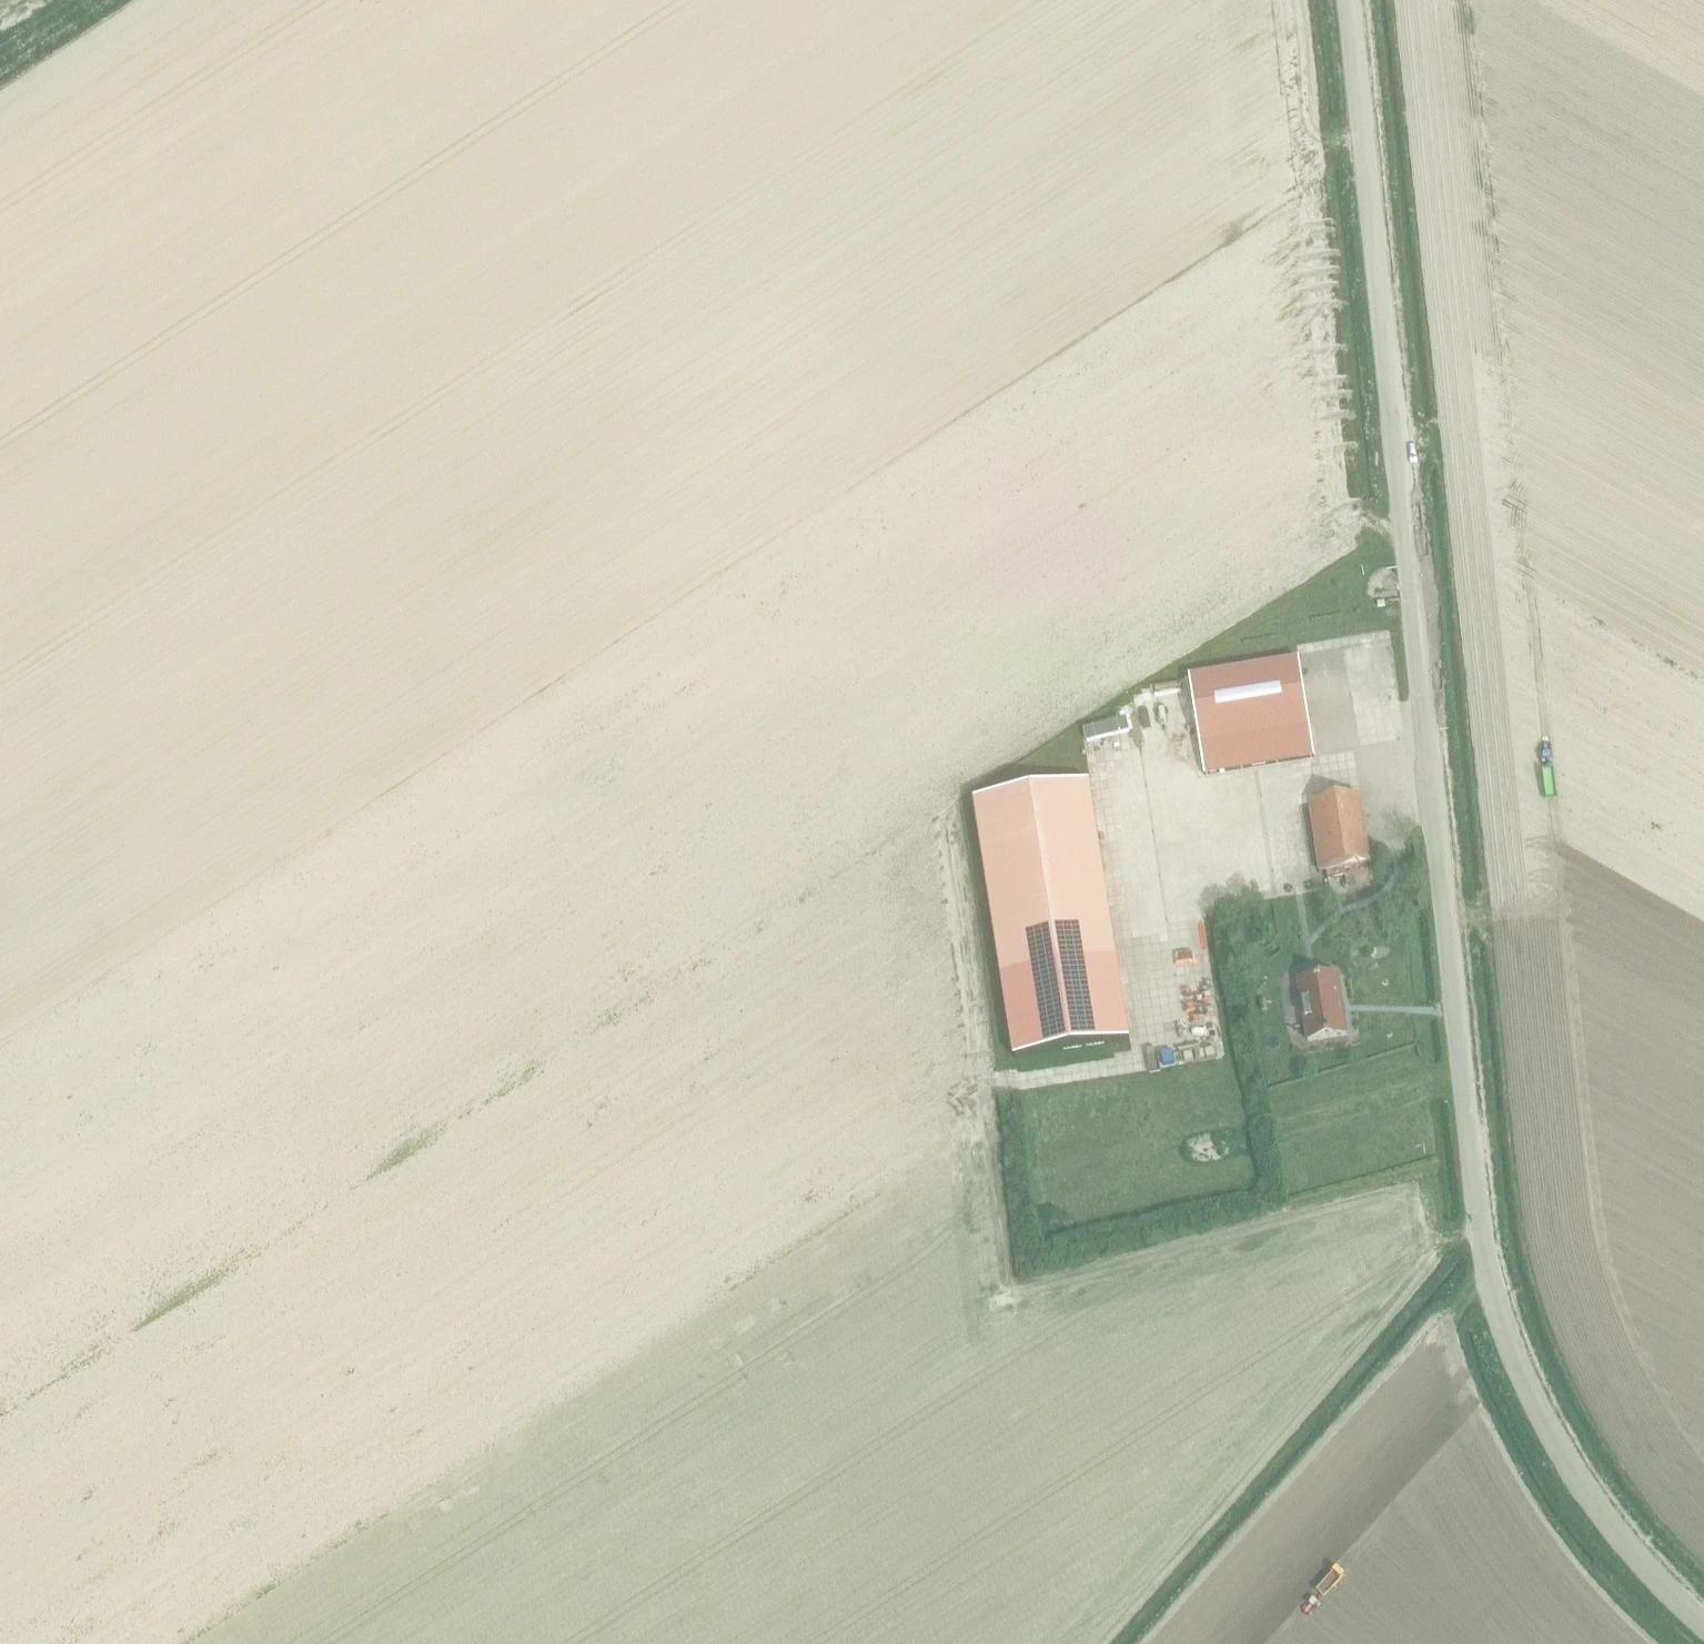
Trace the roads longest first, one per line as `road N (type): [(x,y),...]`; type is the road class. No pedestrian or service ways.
road 1 (unclassified): [(1703,1627),(1608,1525),(1569,1468),(1510,1344),(1489,1264),(1352,0)]

